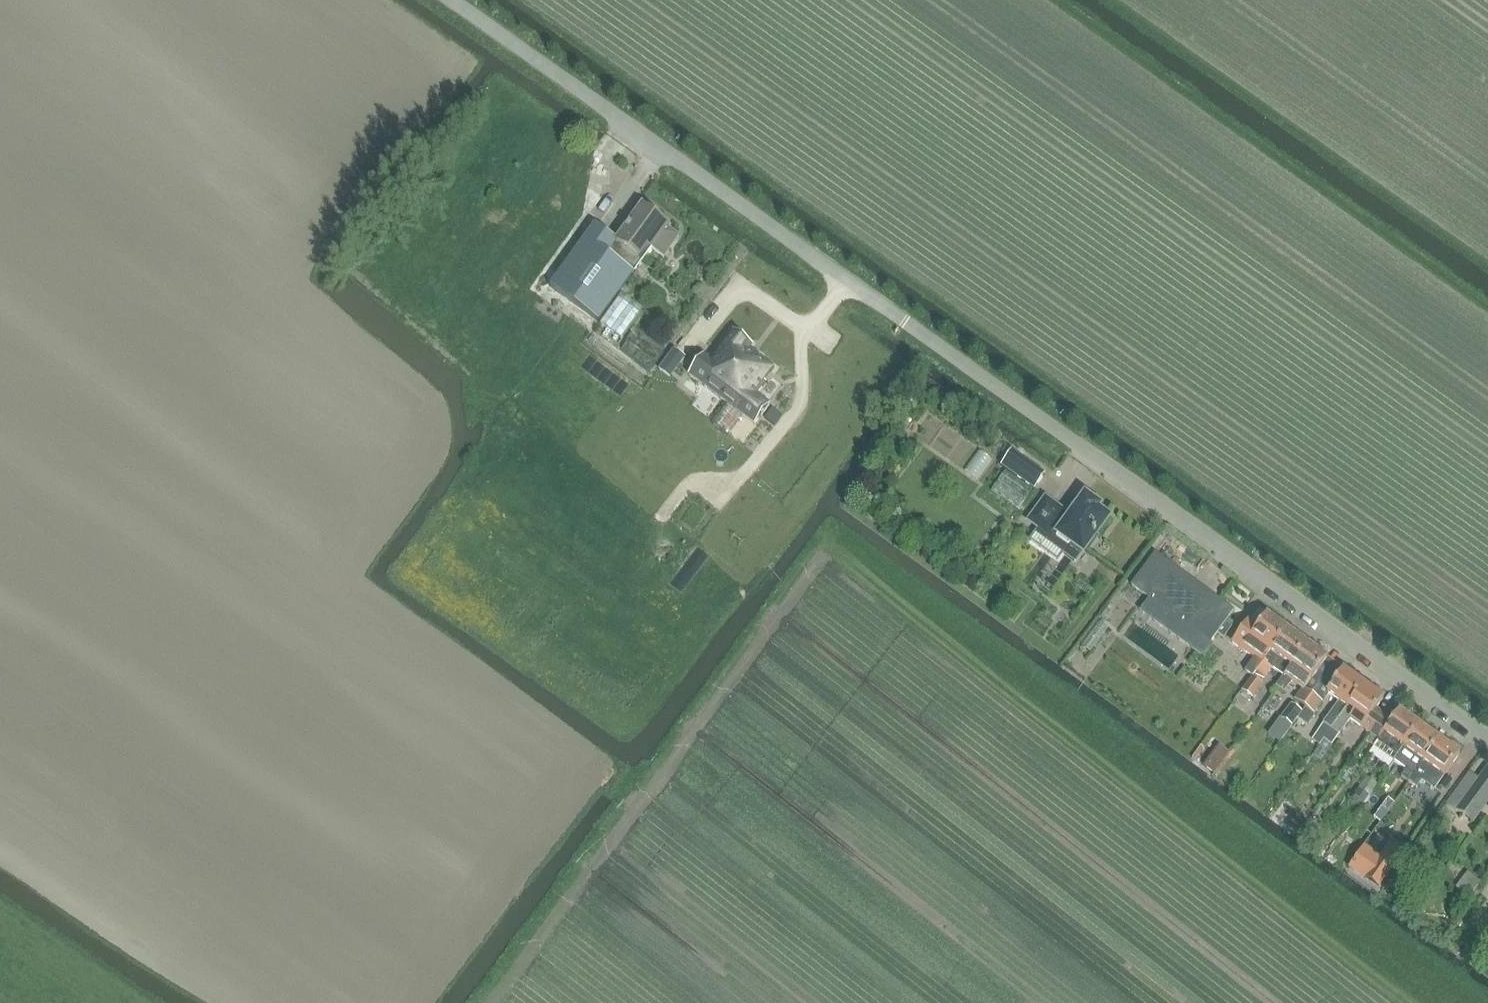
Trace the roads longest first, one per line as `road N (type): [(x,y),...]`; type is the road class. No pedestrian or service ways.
road 1 (unclassified): [(1487,743),(451,0)]

